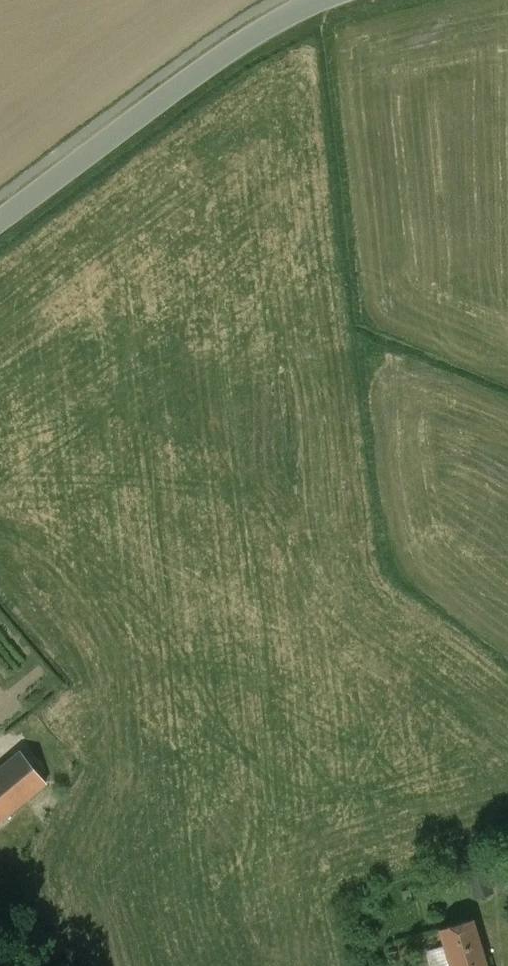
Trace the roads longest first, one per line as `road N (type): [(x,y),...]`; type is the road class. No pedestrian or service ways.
road 1 (unclassified): [(0,221),(214,59),(320,0)]

